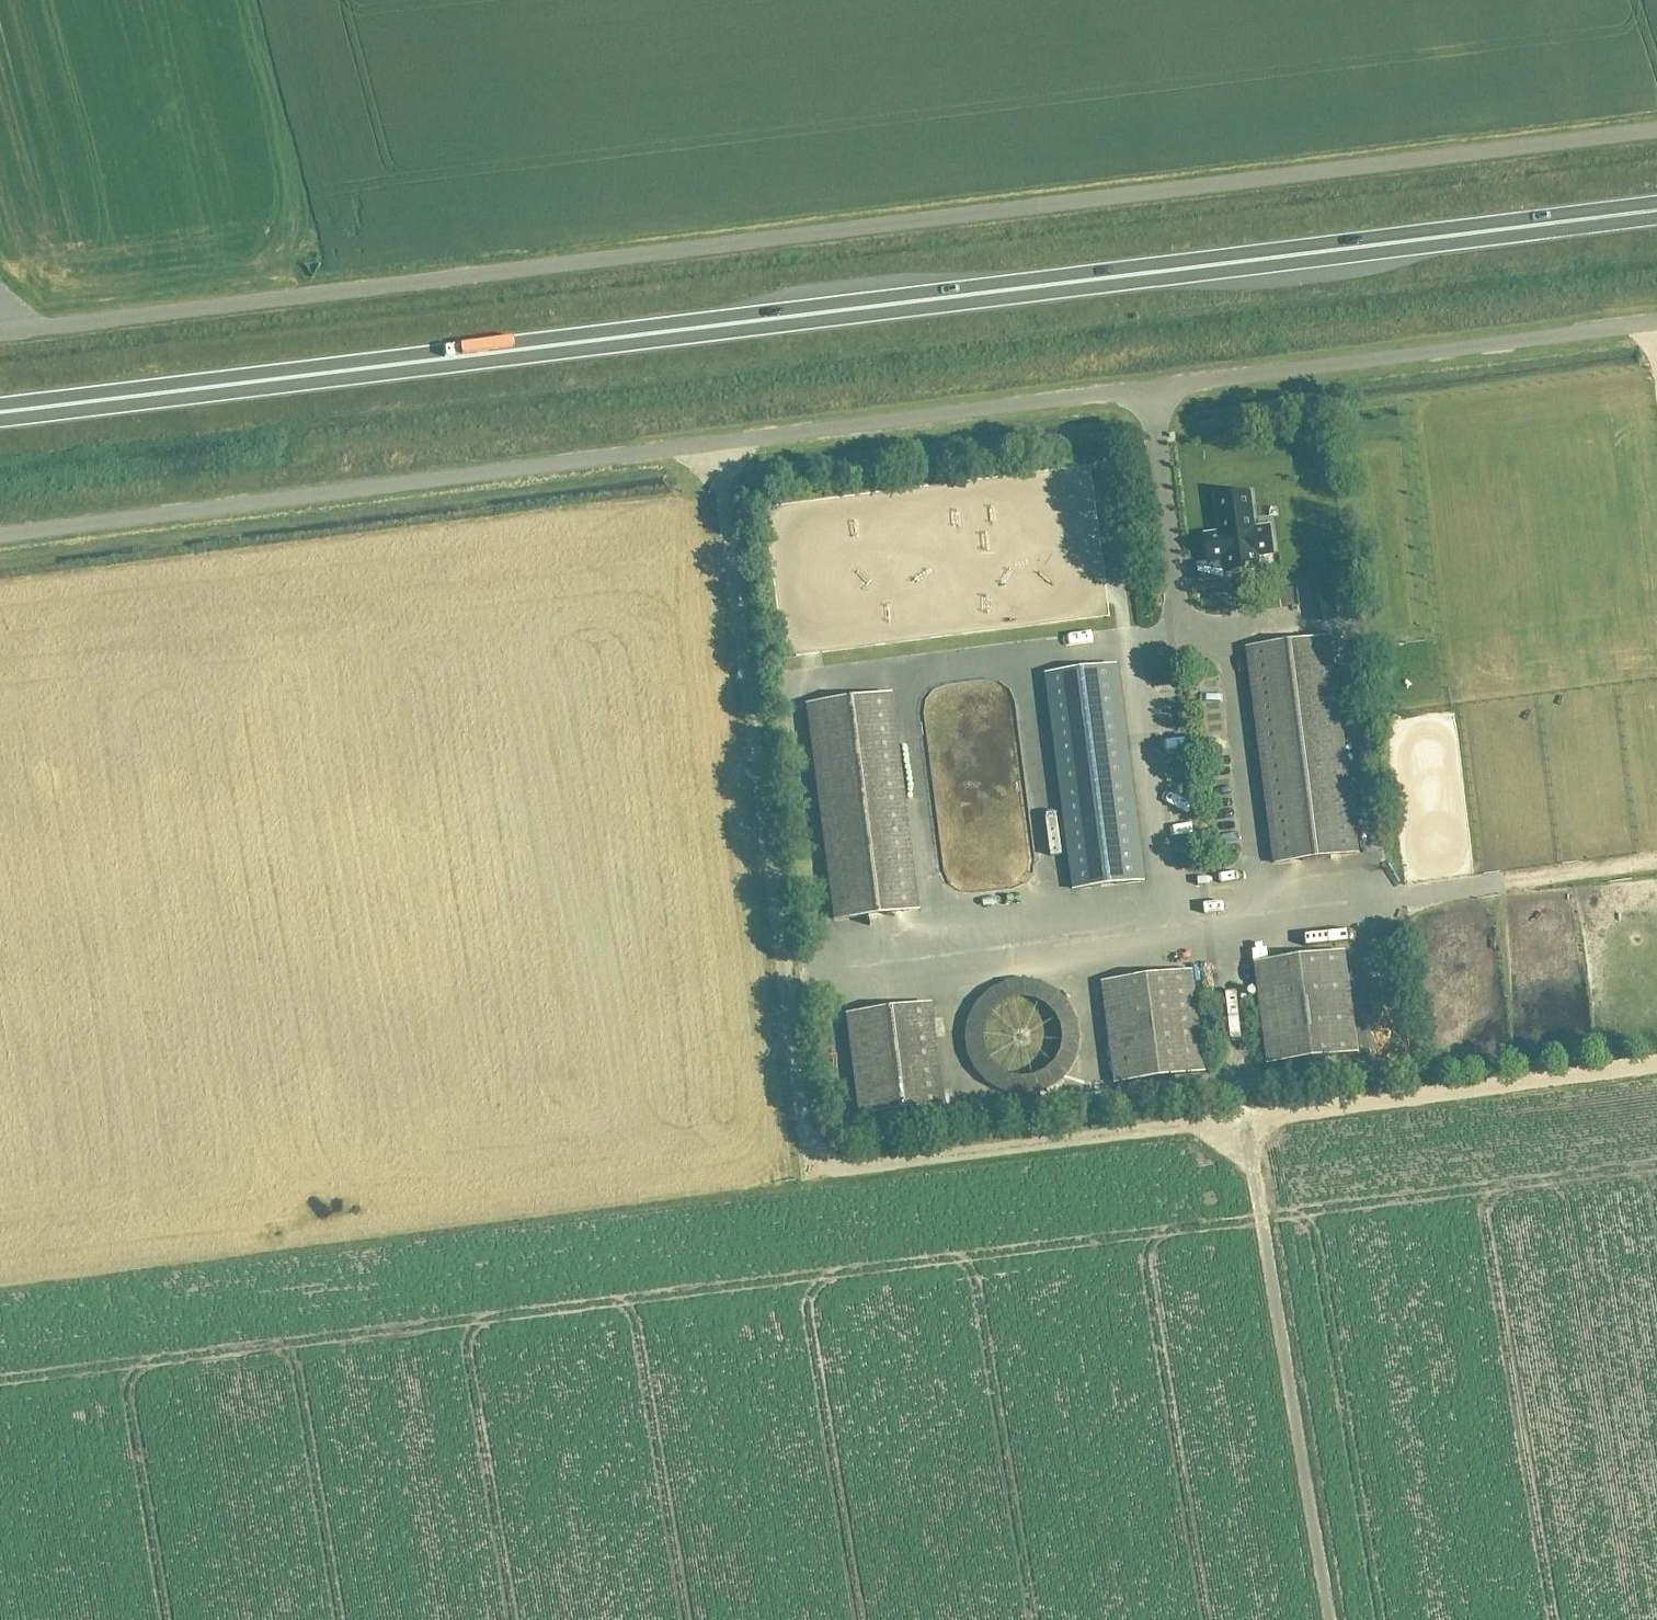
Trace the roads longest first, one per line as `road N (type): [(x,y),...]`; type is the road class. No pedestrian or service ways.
road 1 (unclassified): [(1656,330),(0,536)]
road 2 (unclassified): [(1656,127),(0,330)]
road 3 (trunk): [(0,415),(1656,212)]

